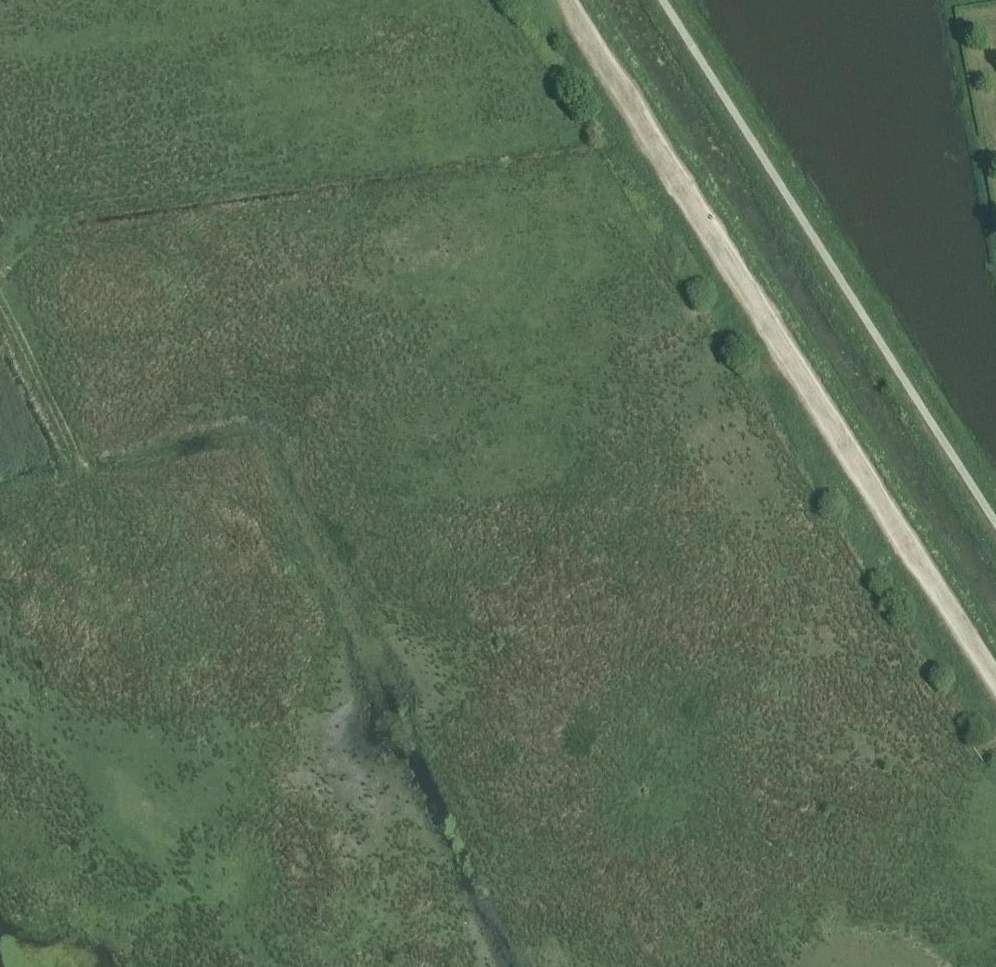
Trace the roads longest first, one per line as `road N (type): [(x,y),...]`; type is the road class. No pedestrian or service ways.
road 1 (track): [(995,680),(562,0)]

